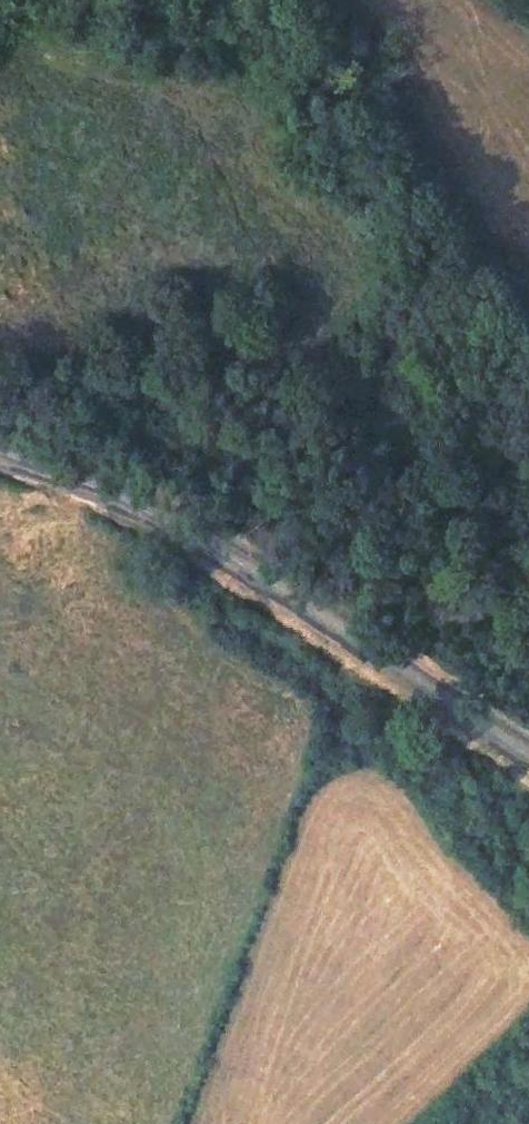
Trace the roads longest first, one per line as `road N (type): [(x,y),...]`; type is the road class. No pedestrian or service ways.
road 1 (tertiary): [(0,462),(207,542),(528,757)]

